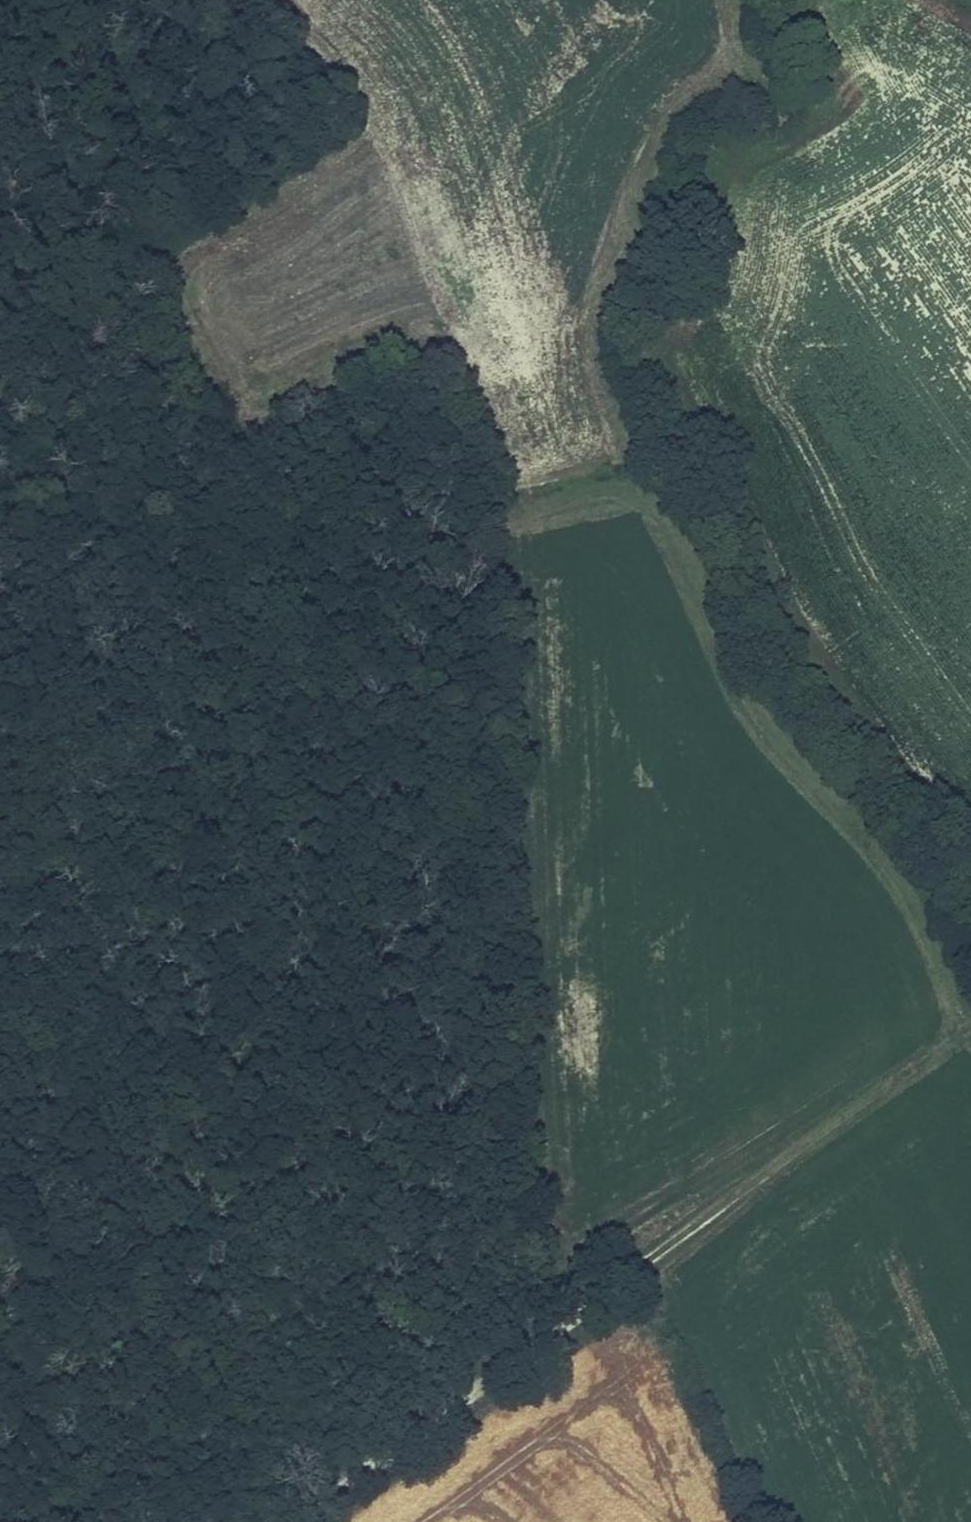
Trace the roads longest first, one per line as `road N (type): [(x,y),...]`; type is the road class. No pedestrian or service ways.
road 1 (track): [(291,1521),(970,1024)]

